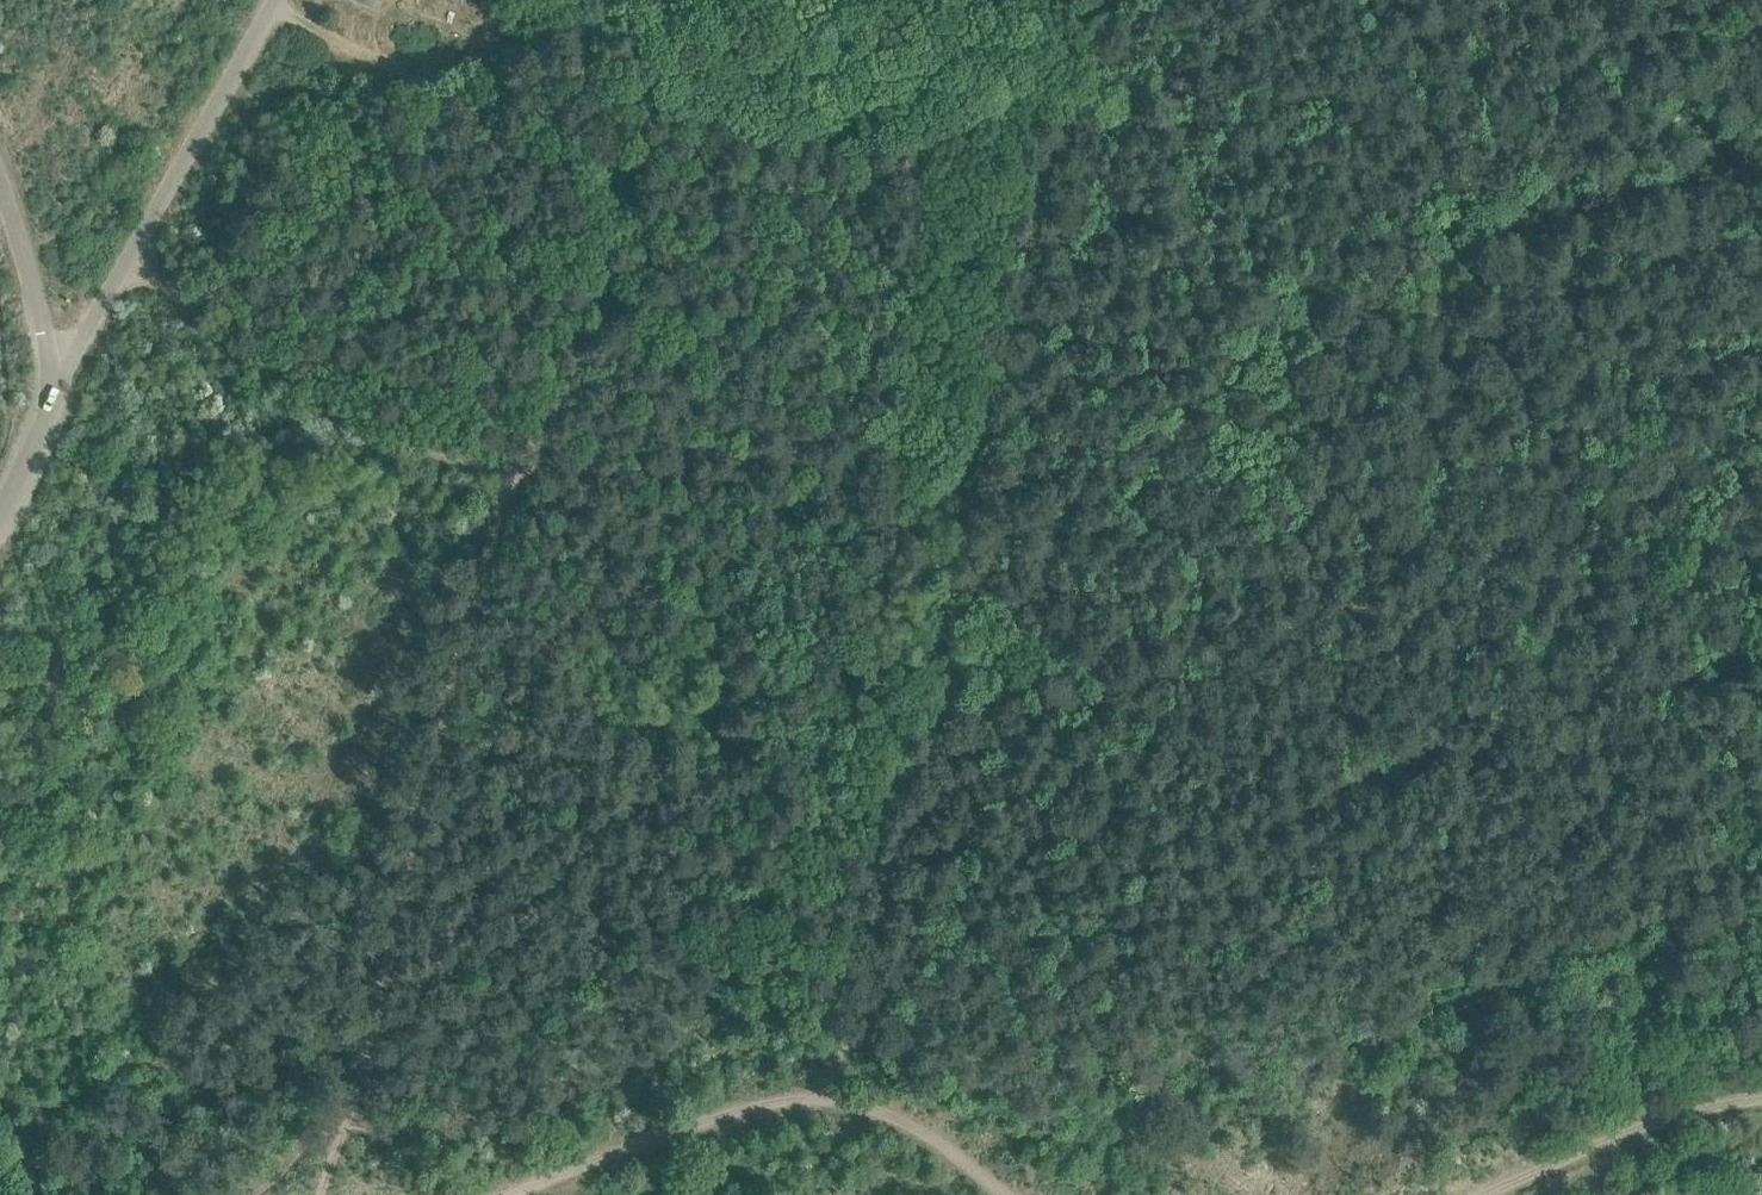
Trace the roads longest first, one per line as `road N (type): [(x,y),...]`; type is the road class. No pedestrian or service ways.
road 1 (unclassified): [(59,386),(271,0)]
road 2 (unclassified): [(59,386),(0,184)]
road 3 (unclassified): [(0,517),(59,386)]

